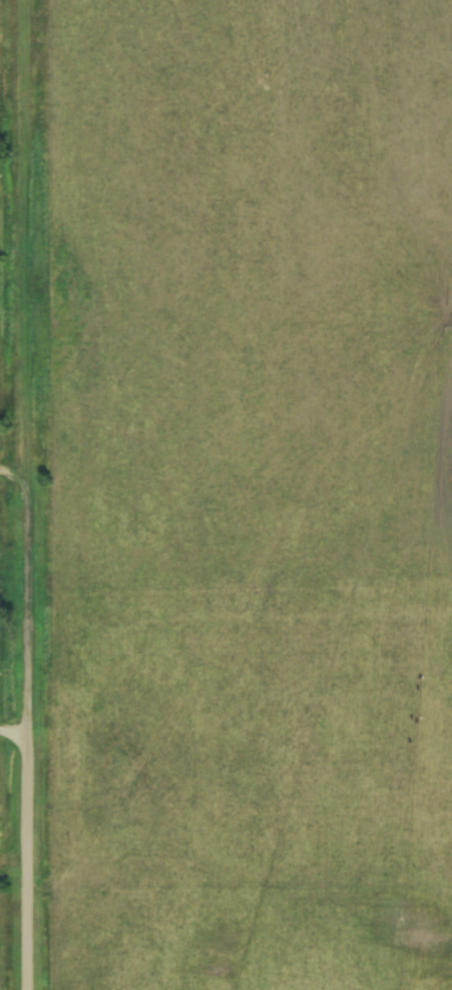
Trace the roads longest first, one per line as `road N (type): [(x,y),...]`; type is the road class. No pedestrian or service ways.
road 1 (residential): [(30,989),(28,742)]

